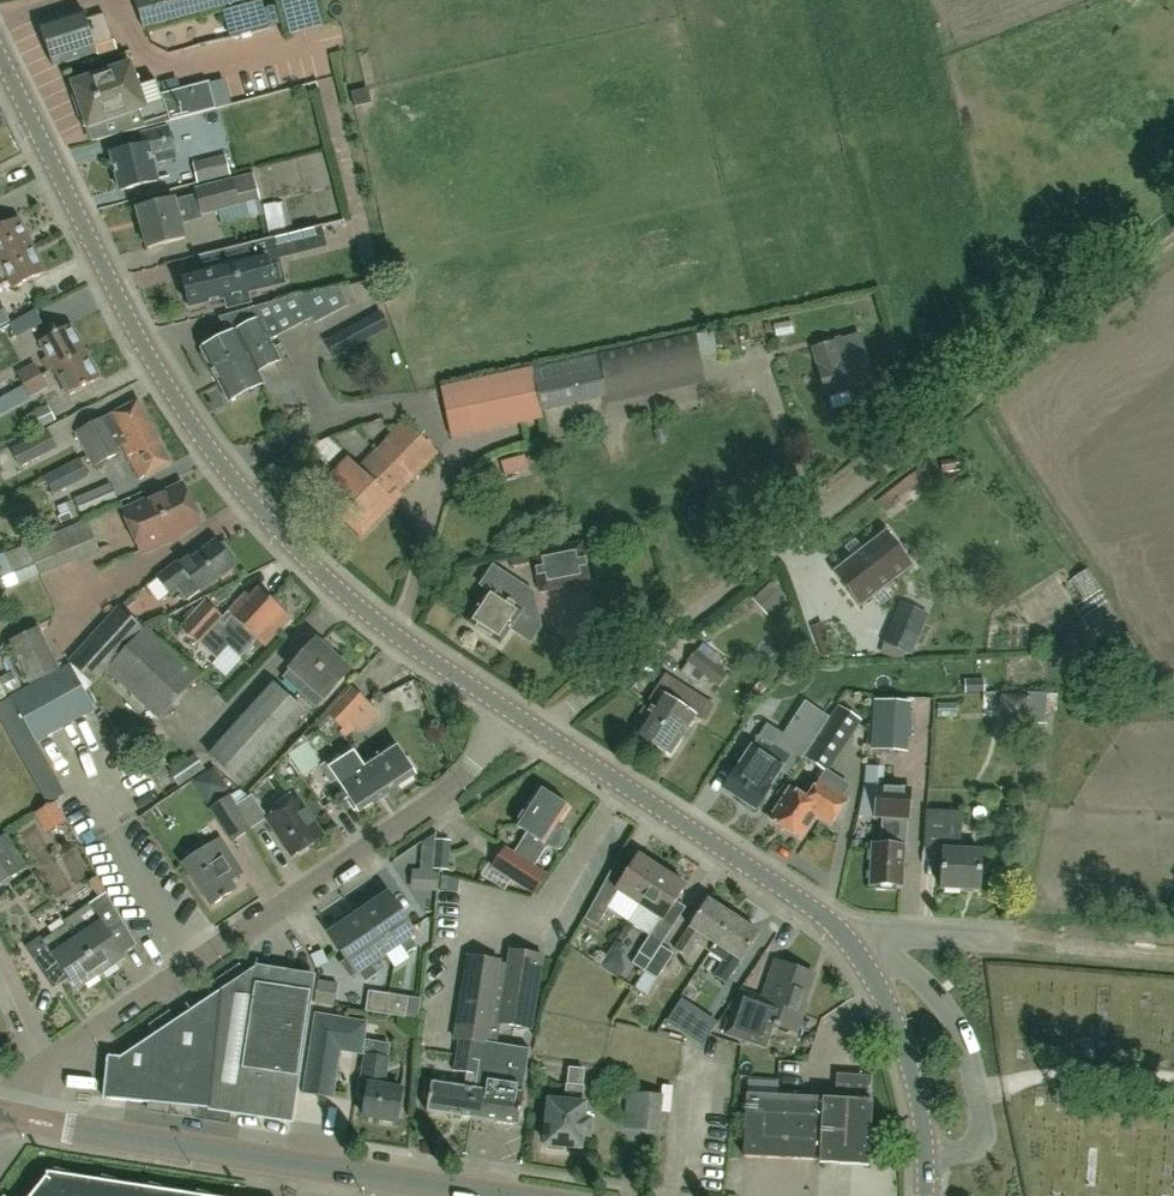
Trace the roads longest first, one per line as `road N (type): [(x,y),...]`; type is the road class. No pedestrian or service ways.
road 1 (tertiary): [(509,712),(345,596),(223,468),(146,353),(0,58)]
road 2 (residential): [(0,1098),(438,799),(509,712)]
road 3 (tertiary): [(501,1195),(0,1113)]
road 4 (residential): [(934,424),(542,733)]
road 5 (tertiary): [(848,942),(812,908),(542,733)]
road 6 (track): [(934,424),(1173,238)]
road 7 (tertiary): [(924,1195),(914,1081),(881,996),(848,942)]
road 8 (residential): [(848,942),(1014,940)]
road 9 (track): [(1014,940),(1173,954)]

